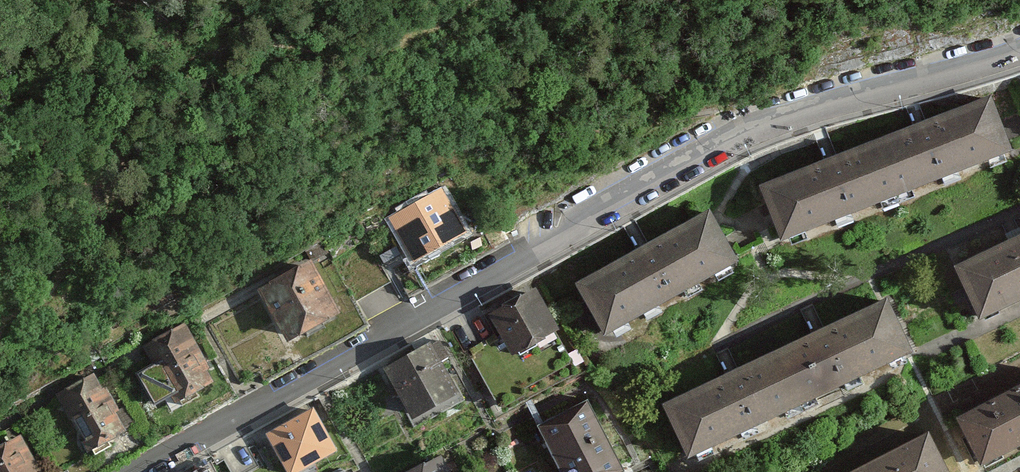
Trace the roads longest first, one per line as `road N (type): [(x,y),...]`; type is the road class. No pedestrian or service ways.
road 1 (residential): [(141,471),(731,136),(1019,47)]

